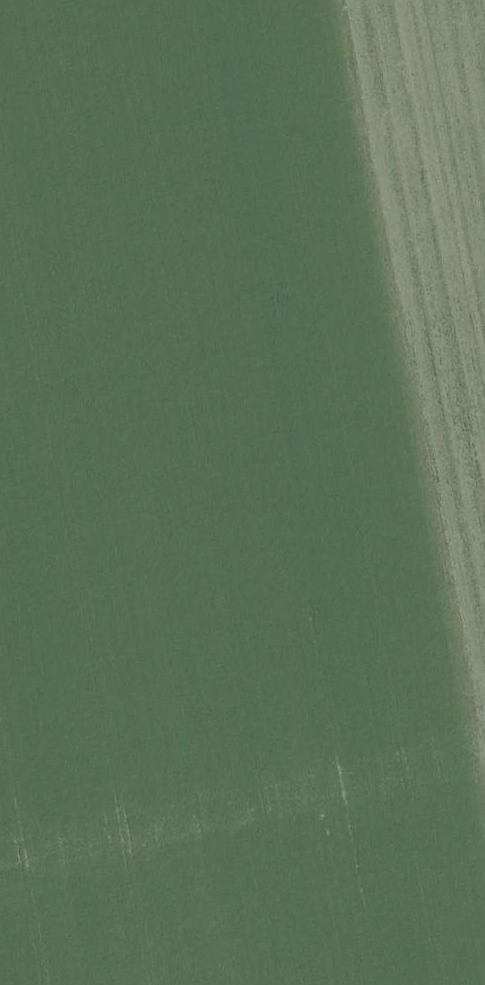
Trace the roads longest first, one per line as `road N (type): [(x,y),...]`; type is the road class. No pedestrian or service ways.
road 1 (track): [(484,768),(0,888)]

